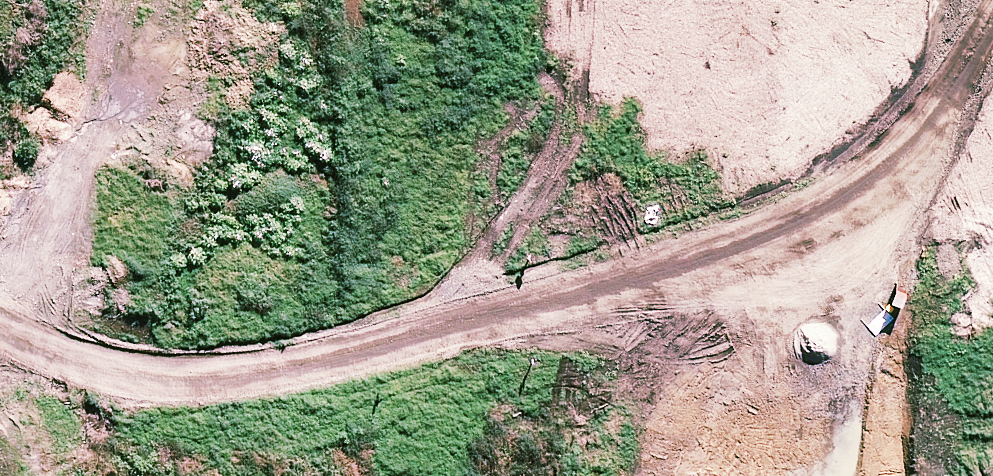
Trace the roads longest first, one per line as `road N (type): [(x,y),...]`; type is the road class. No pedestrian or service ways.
road 1 (motorway): [(0,364),(992,225)]
road 2 (motorway): [(992,351),(169,475)]

